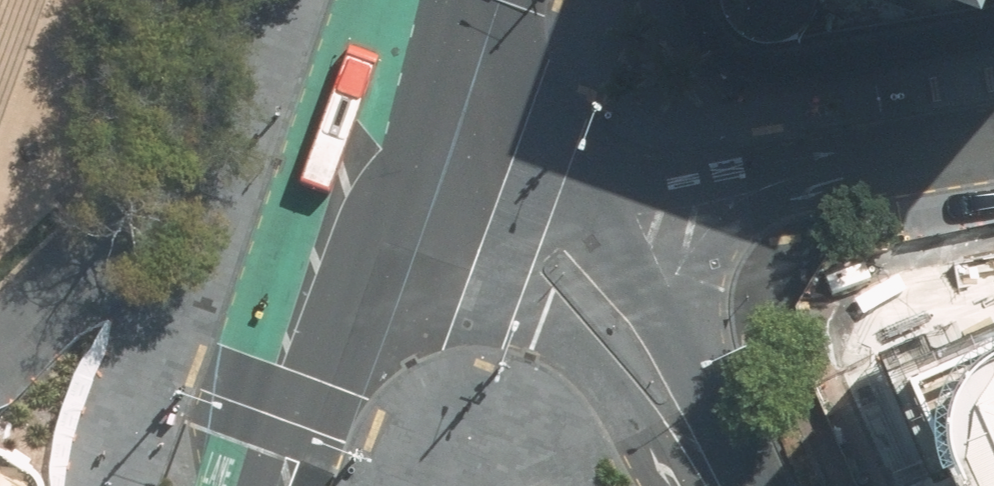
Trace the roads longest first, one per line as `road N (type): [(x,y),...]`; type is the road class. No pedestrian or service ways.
road 1 (unclassified): [(693,485),(504,273),(385,93)]
road 2 (tertiary): [(244,485),(385,93)]
road 3 (residential): [(545,175),(662,180),(823,167)]
road 4 (residential): [(823,167),(745,220),(717,258),(698,321),(700,382)]
road 5 (unclassified): [(545,175),(614,249),(700,382)]
road 6 (unclassified): [(385,93),(545,175)]
road 7 (residential): [(993,142),(823,167)]

